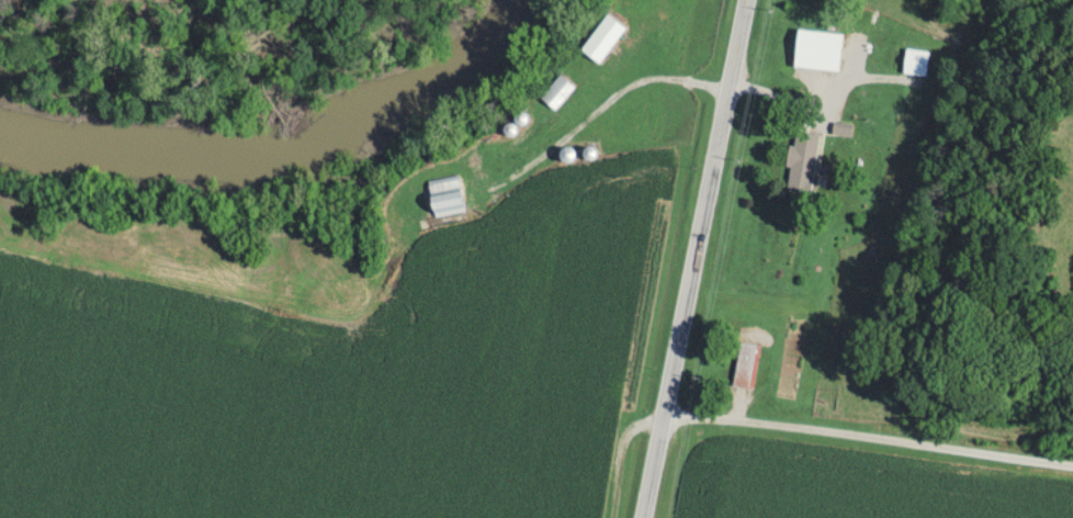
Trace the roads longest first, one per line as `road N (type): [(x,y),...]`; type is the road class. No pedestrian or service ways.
road 1 (secondary): [(641,517),(745,0)]

